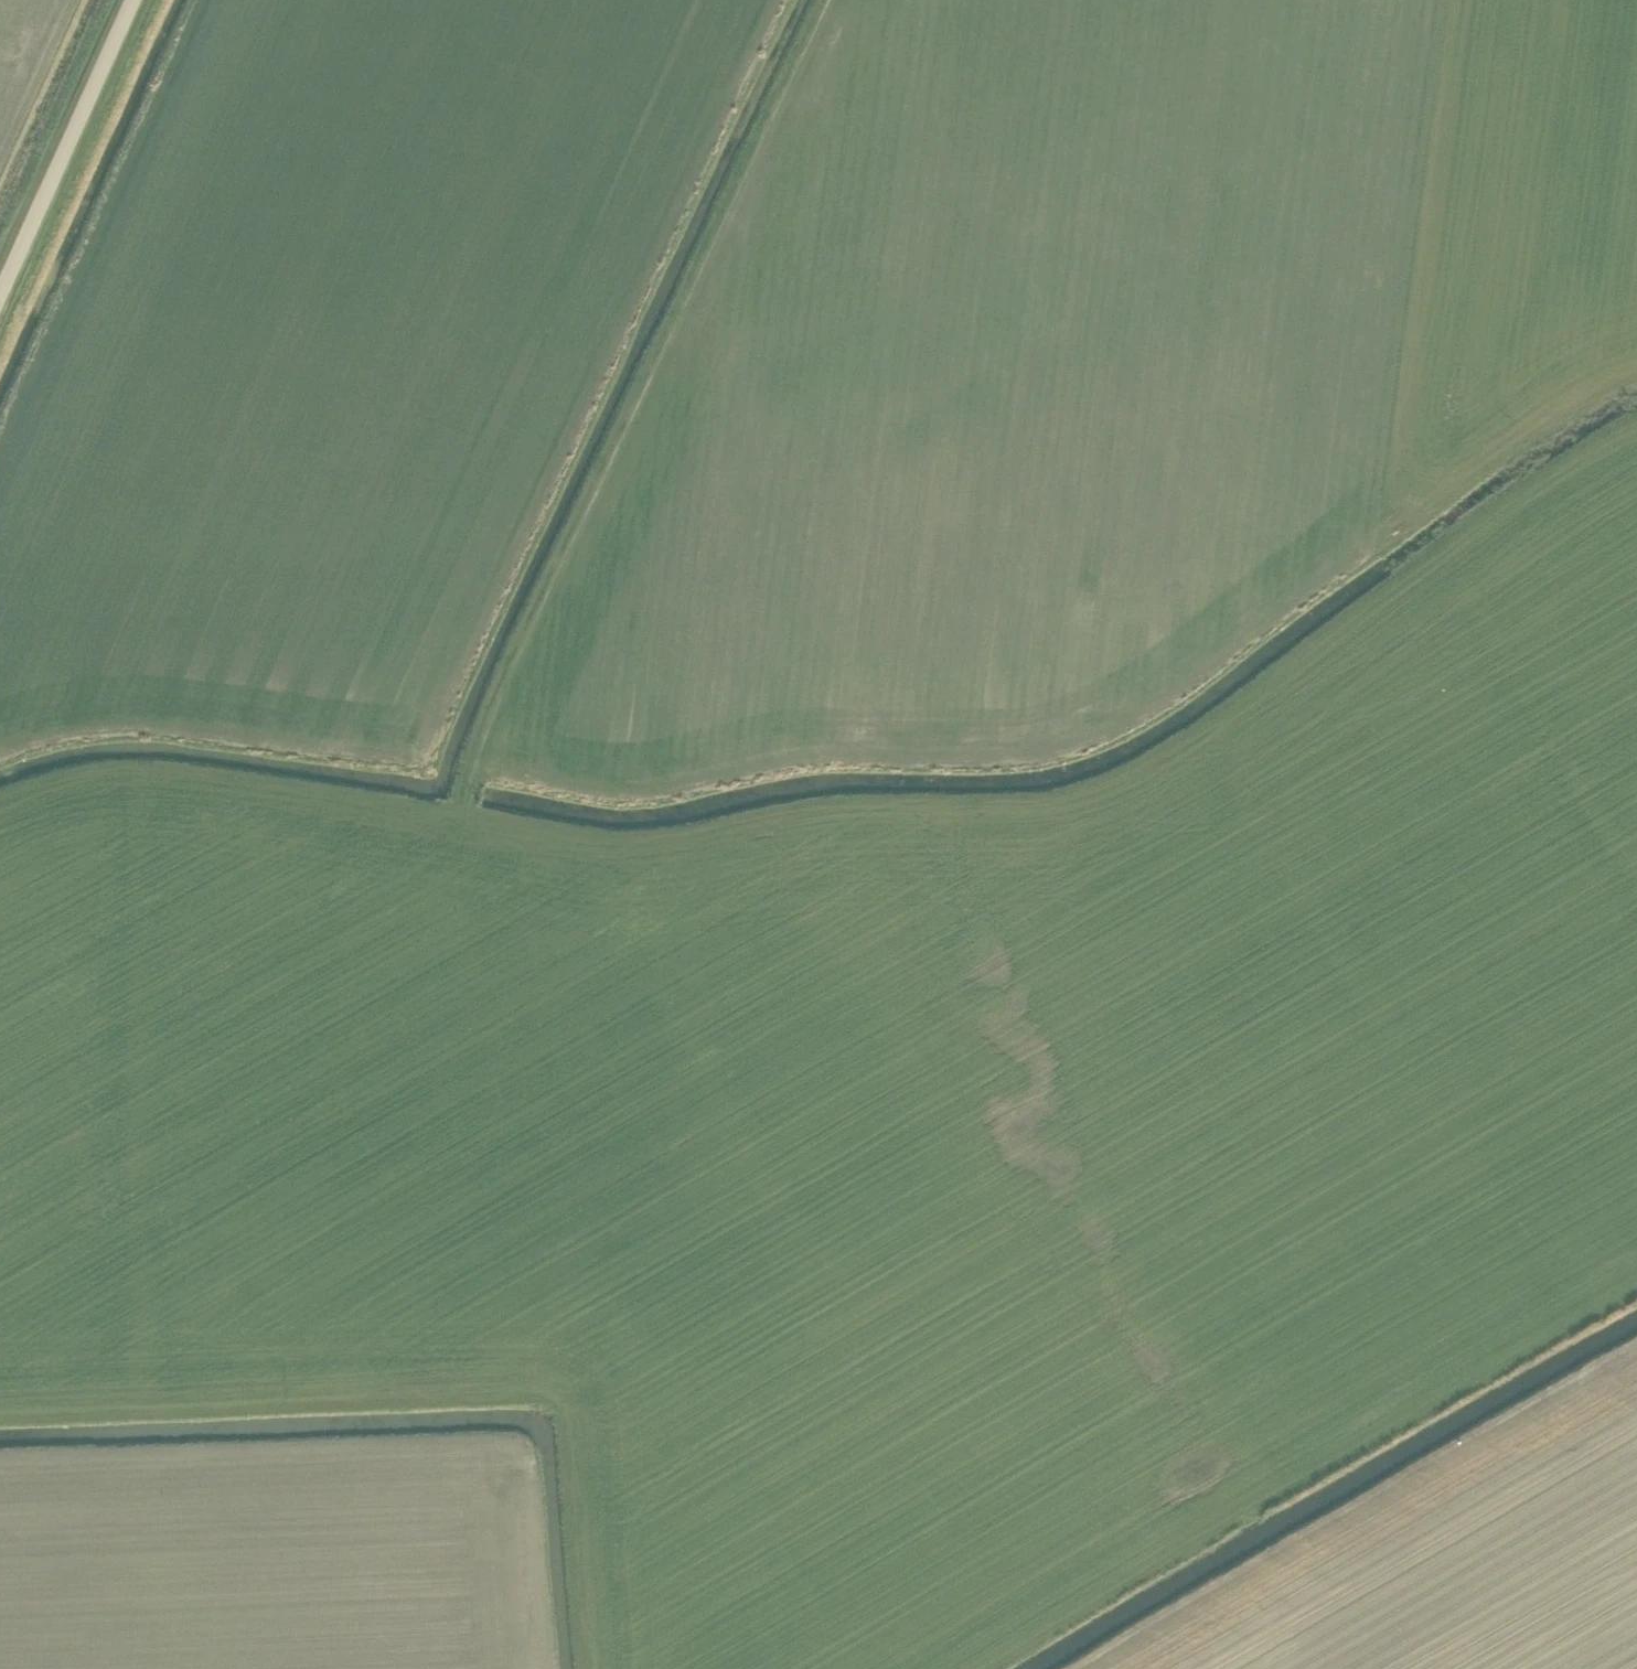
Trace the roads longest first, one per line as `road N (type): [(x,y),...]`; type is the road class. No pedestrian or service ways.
road 1 (unclassified): [(0,296),(134,0)]

